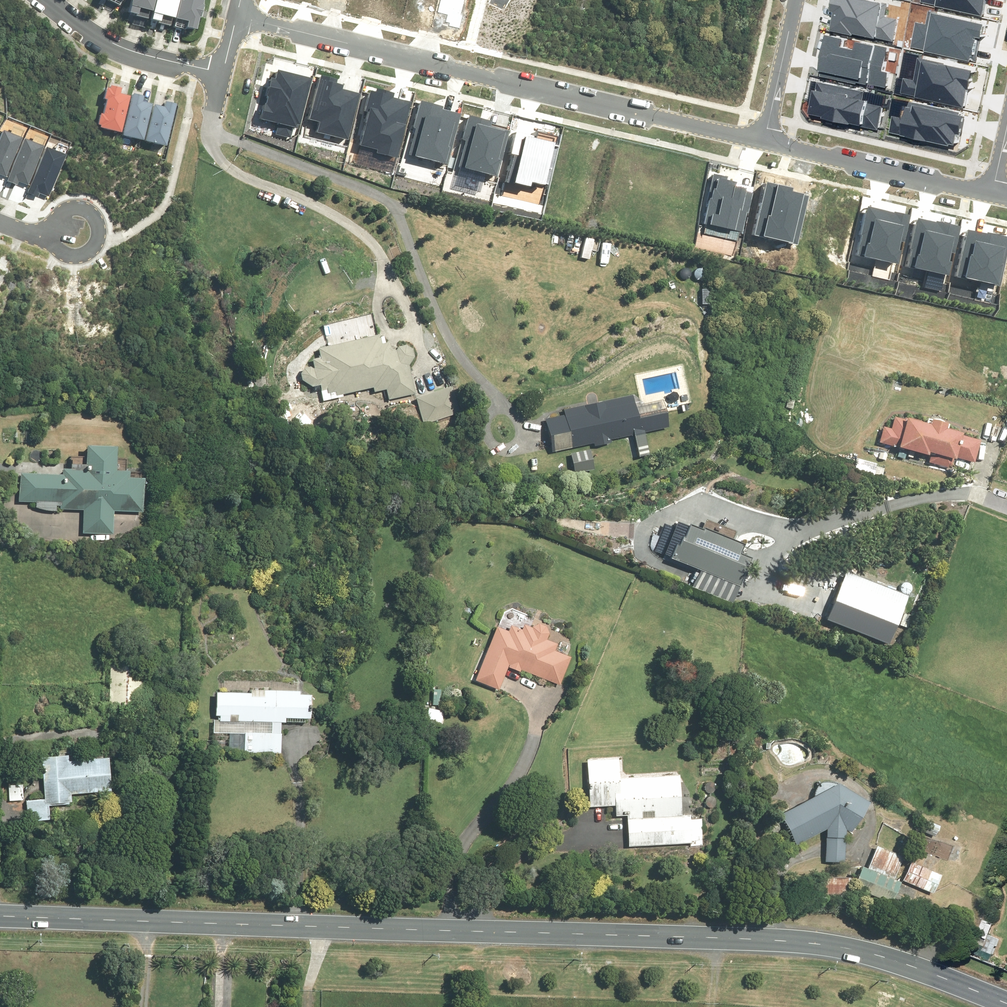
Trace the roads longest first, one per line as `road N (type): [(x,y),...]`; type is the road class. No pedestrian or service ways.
road 1 (secondary): [(0,916),(815,944),(880,955),(1006,1004)]
road 2 (residential): [(237,16),(764,141)]
road 3 (residential): [(764,141),(993,191)]
road 4 (residential): [(222,75),(130,51),(49,0)]
road 5 (residential): [(796,0),(764,141)]

